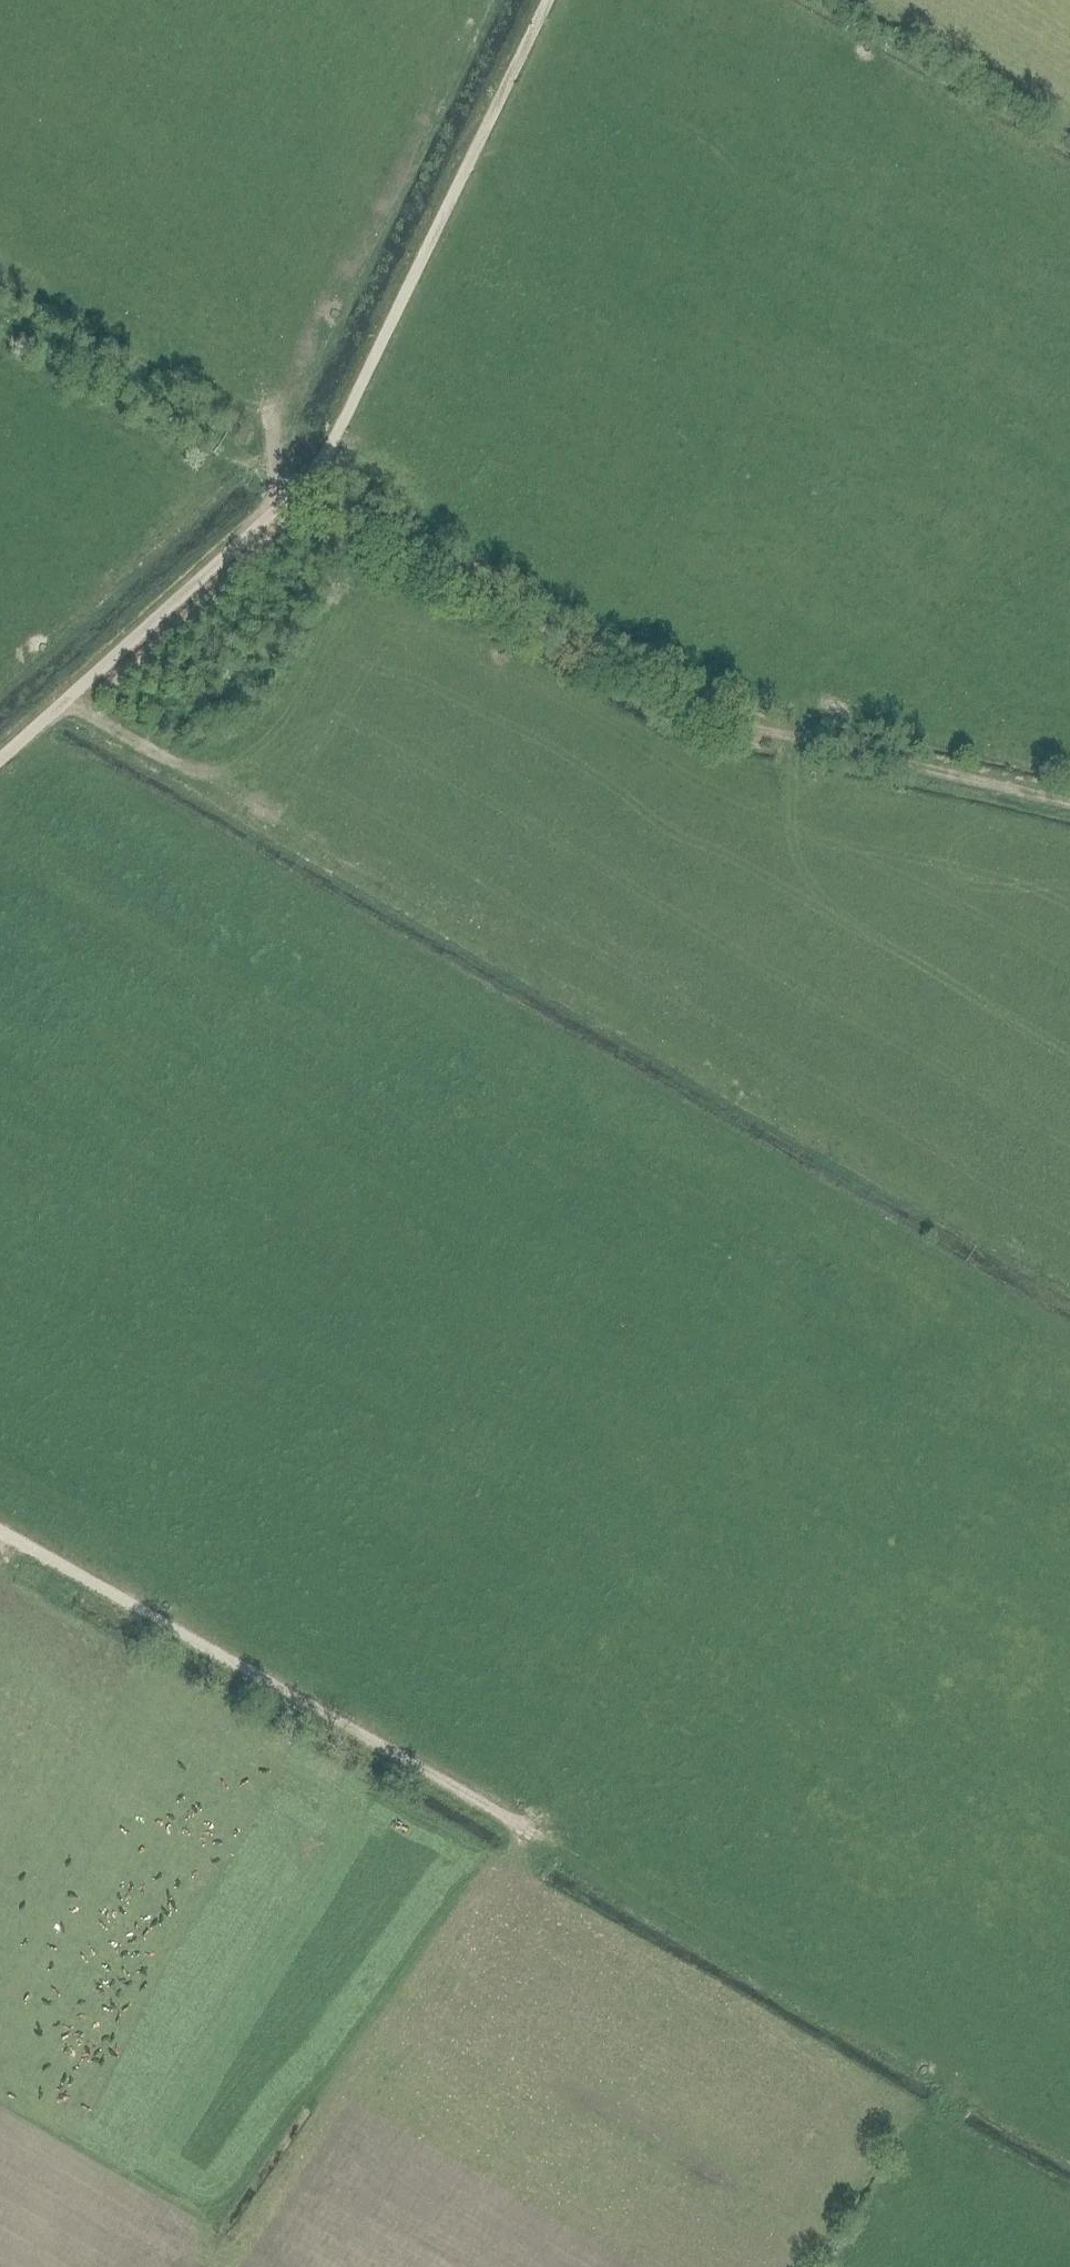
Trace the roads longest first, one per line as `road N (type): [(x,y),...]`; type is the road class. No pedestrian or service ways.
road 1 (track): [(301,485),(679,704),(739,726),(1069,803)]
road 2 (track): [(0,1532),(513,1823)]
road 3 (track): [(301,485),(325,456),(548,0)]
road 4 (track): [(0,757),(301,485)]
road 5 (track): [(0,315),(301,485)]

